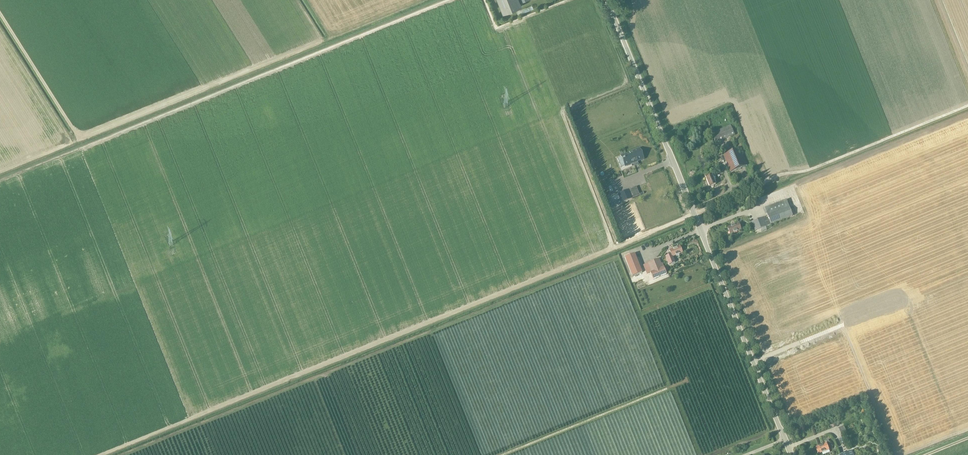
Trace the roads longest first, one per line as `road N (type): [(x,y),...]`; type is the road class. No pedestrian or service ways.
road 1 (unclassified): [(790,454),(607,0)]

